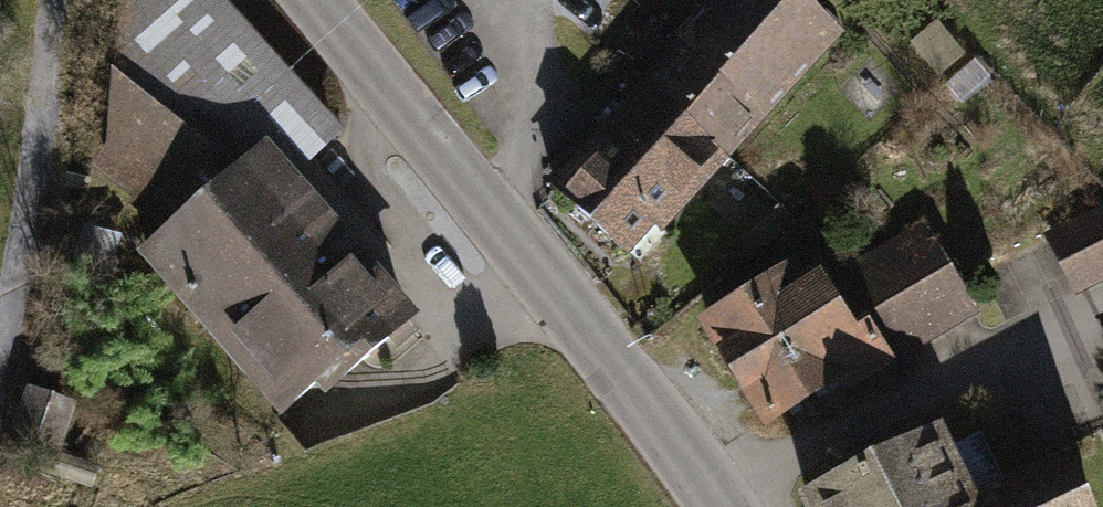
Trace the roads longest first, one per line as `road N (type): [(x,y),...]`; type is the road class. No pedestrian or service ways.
road 1 (tertiary): [(315,0),(722,506)]
road 2 (track): [(54,0),(27,213),(0,328)]

